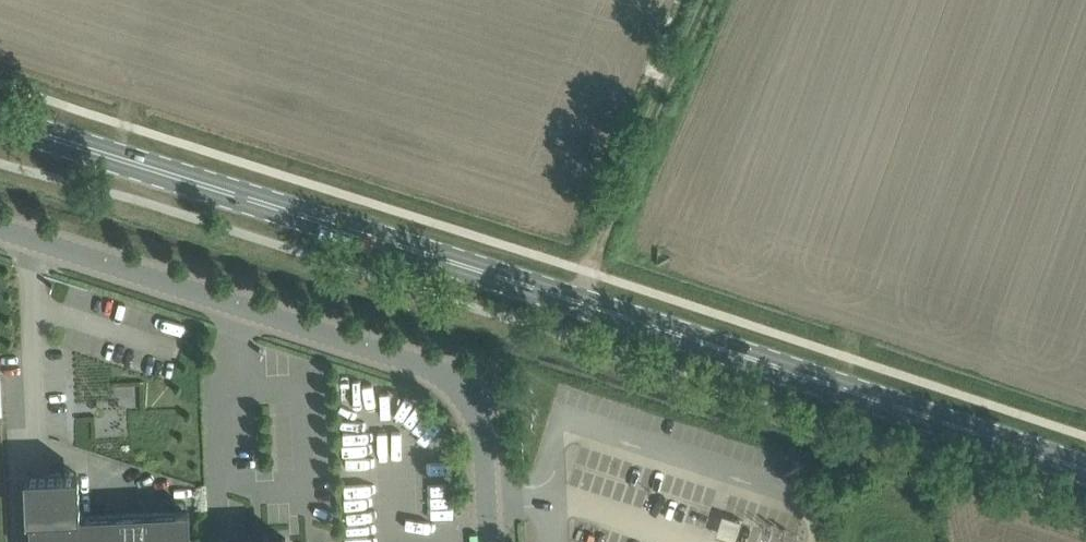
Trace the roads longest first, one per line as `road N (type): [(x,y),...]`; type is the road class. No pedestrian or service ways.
road 1 (secondary): [(0,118),(865,390),(1085,469)]
road 2 (unclassified): [(488,541),(480,427),(450,381),(0,229)]
road 3 (track): [(707,0),(589,272)]

